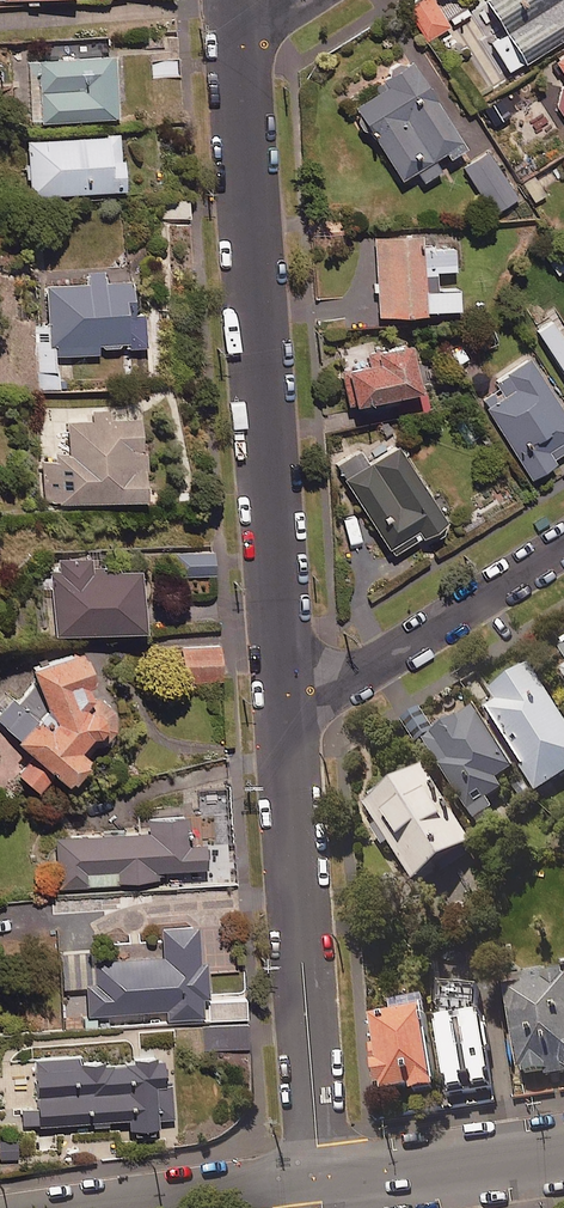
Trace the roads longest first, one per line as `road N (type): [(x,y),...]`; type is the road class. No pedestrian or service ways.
road 1 (residential): [(240,32),(289,708)]
road 2 (residential): [(289,708),(320,1174)]
road 3 (residential): [(289,708),(563,543)]
road 4 (tertiary): [(320,1174),(387,1176),(563,1152)]
road 5 (tertiary): [(93,1207),(320,1174)]

